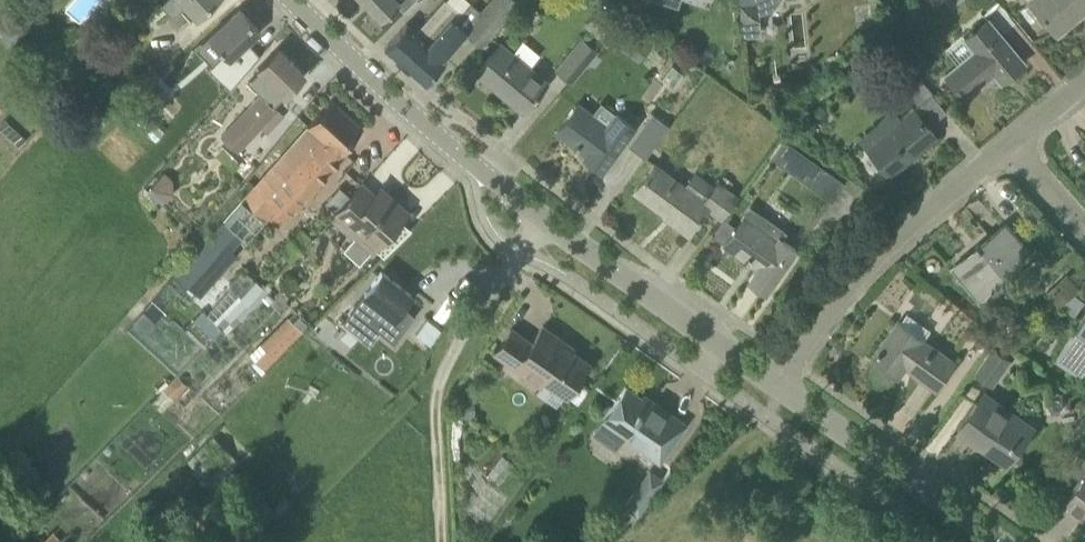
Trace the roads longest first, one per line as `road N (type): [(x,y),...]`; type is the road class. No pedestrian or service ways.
road 1 (tertiary): [(775,385),(461,158),(293,0)]
road 2 (residential): [(775,385),(867,267),(1011,144)]
road 3 (track): [(515,257),(464,328),(449,374),(448,541)]
road 4 (tertiary): [(1001,541),(775,385)]

